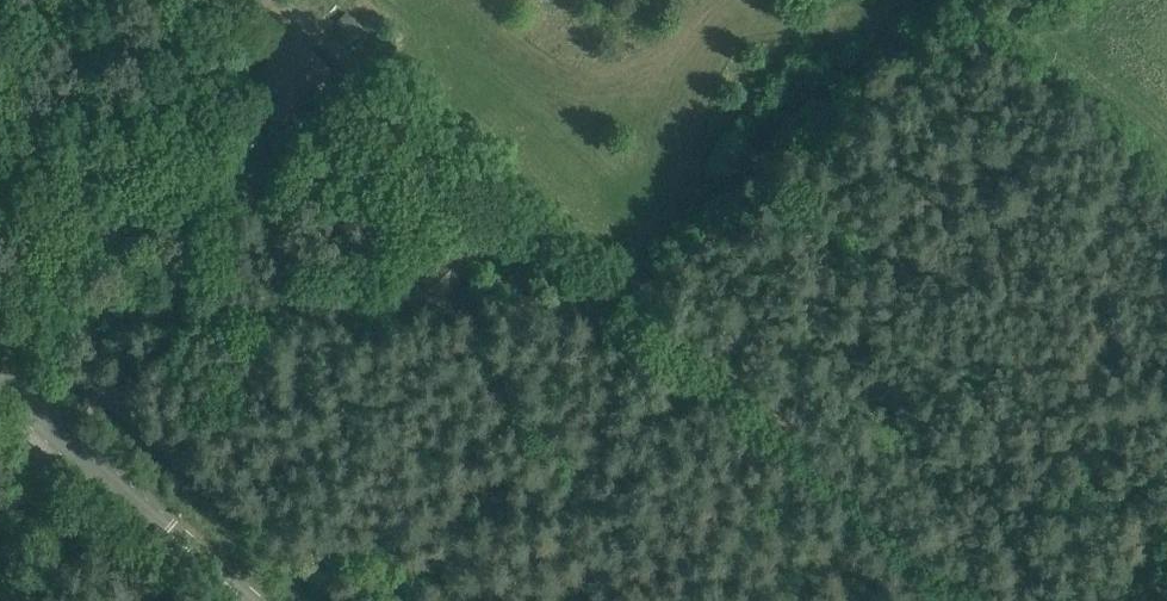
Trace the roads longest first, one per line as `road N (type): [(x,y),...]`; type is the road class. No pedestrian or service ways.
road 1 (tertiary): [(242,600),(0,387)]

